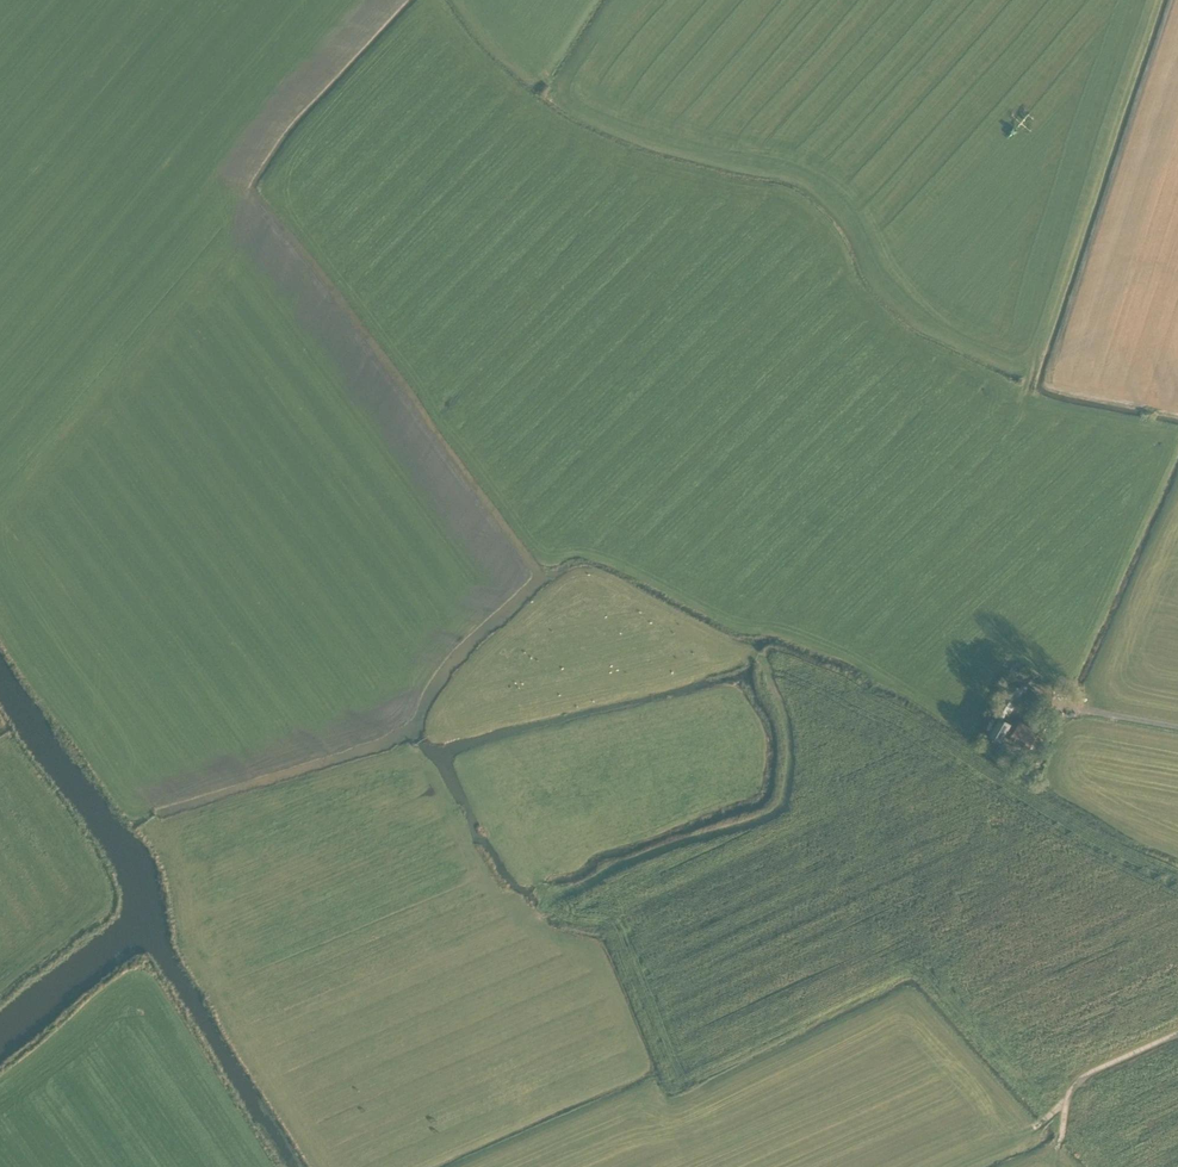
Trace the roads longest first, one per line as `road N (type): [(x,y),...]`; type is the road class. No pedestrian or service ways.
road 1 (track): [(1177,1034),(1085,1075),(1035,1125)]

